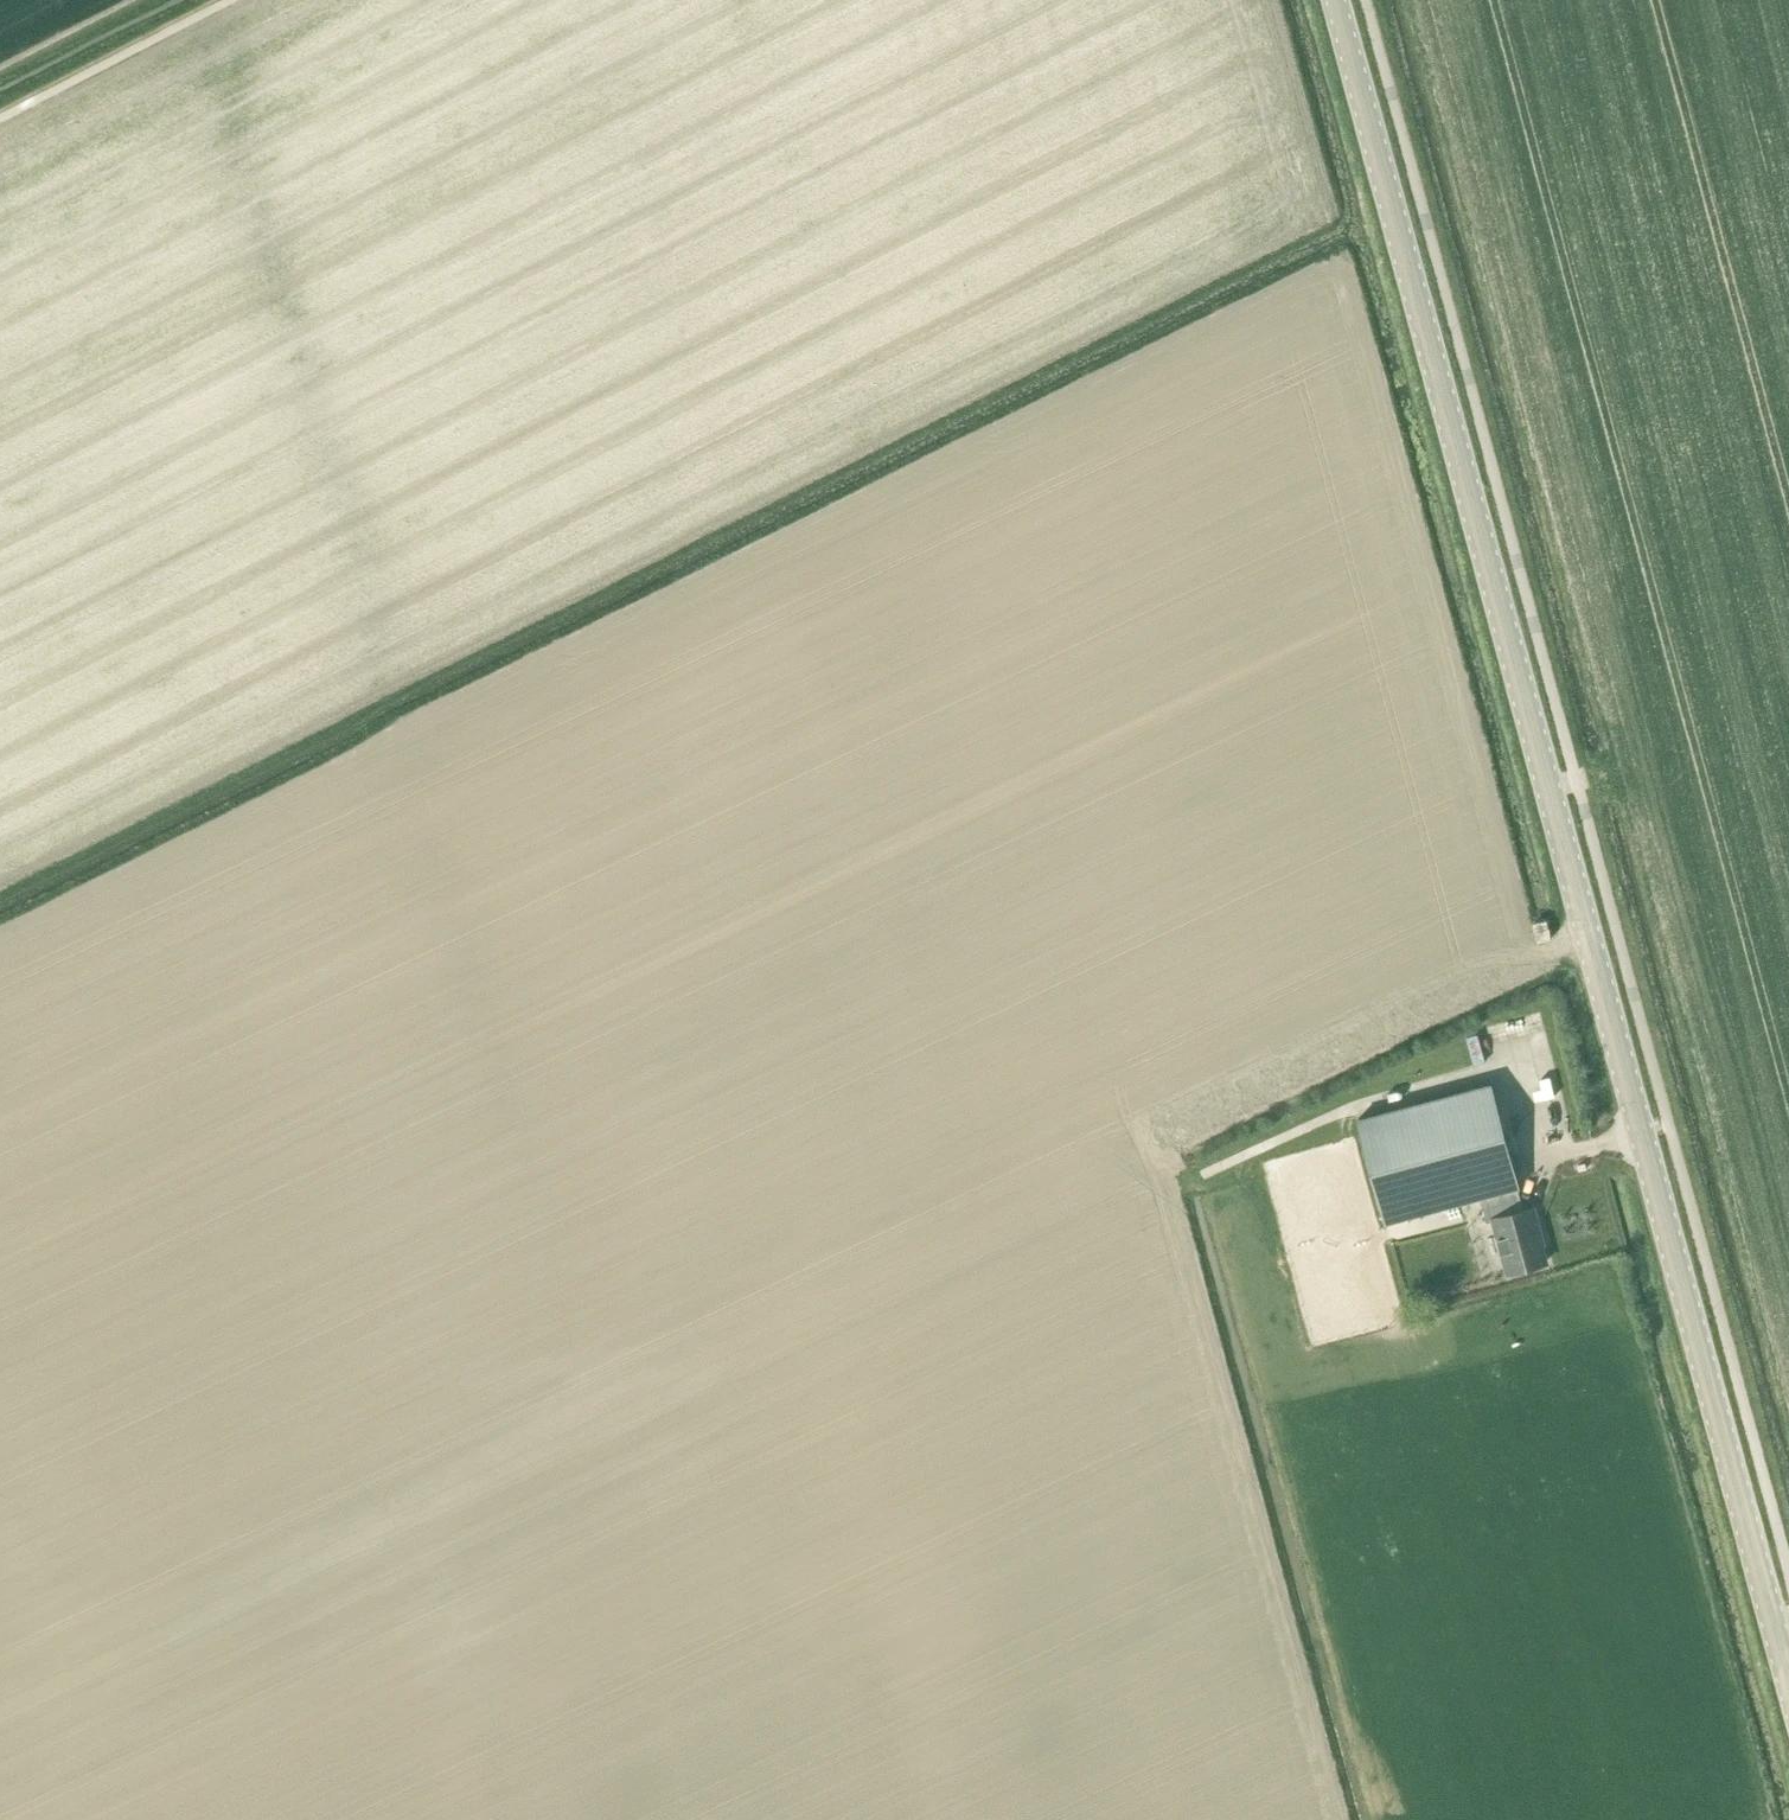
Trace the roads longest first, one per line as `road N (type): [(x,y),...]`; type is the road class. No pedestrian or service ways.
road 1 (tertiary): [(1788,1671),(1337,0)]
road 2 (track): [(228,0),(0,117)]

